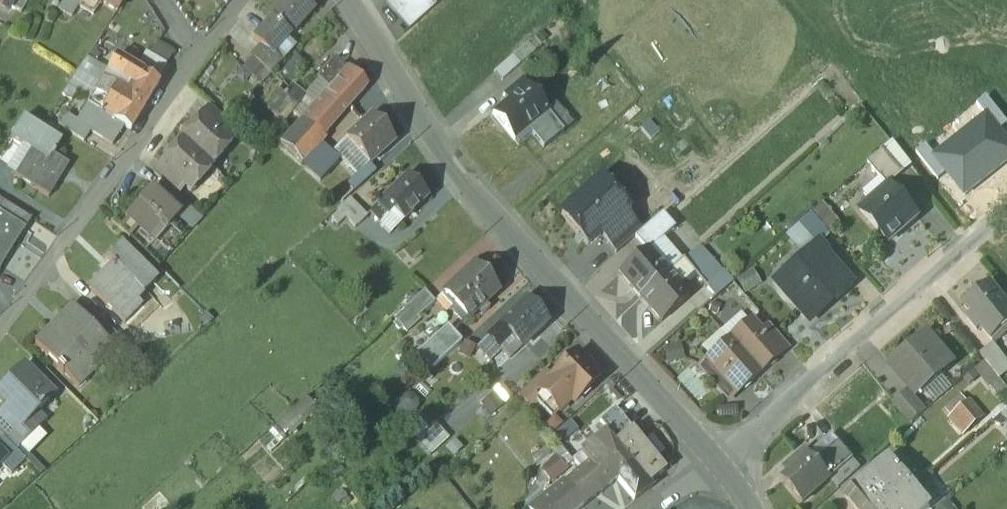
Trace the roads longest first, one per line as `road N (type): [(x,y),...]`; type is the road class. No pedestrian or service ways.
road 1 (residential): [(715,452),(456,167),(351,0)]
road 2 (residential): [(715,452),(1006,208)]
road 3 (residential): [(0,331),(196,59)]

